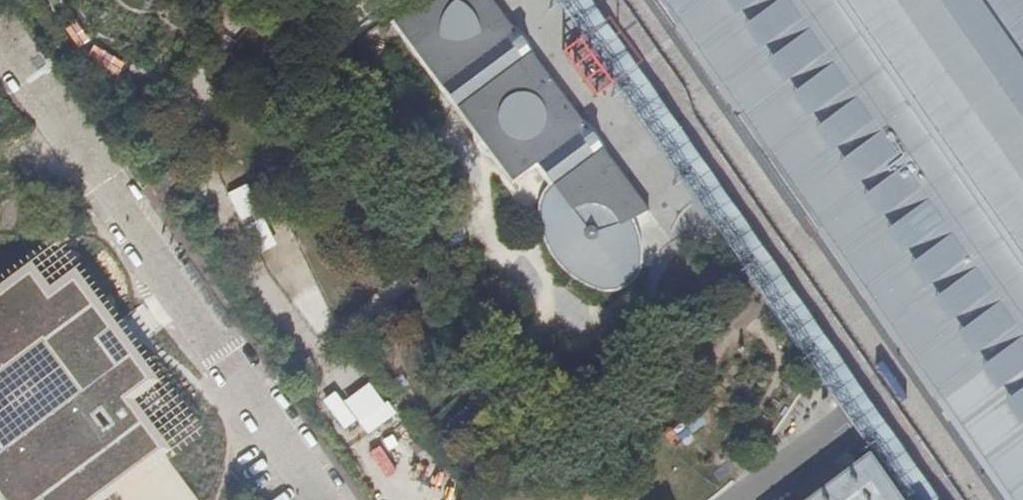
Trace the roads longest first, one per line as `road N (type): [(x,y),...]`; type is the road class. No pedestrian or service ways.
road 1 (residential): [(861,416),(748,499)]

